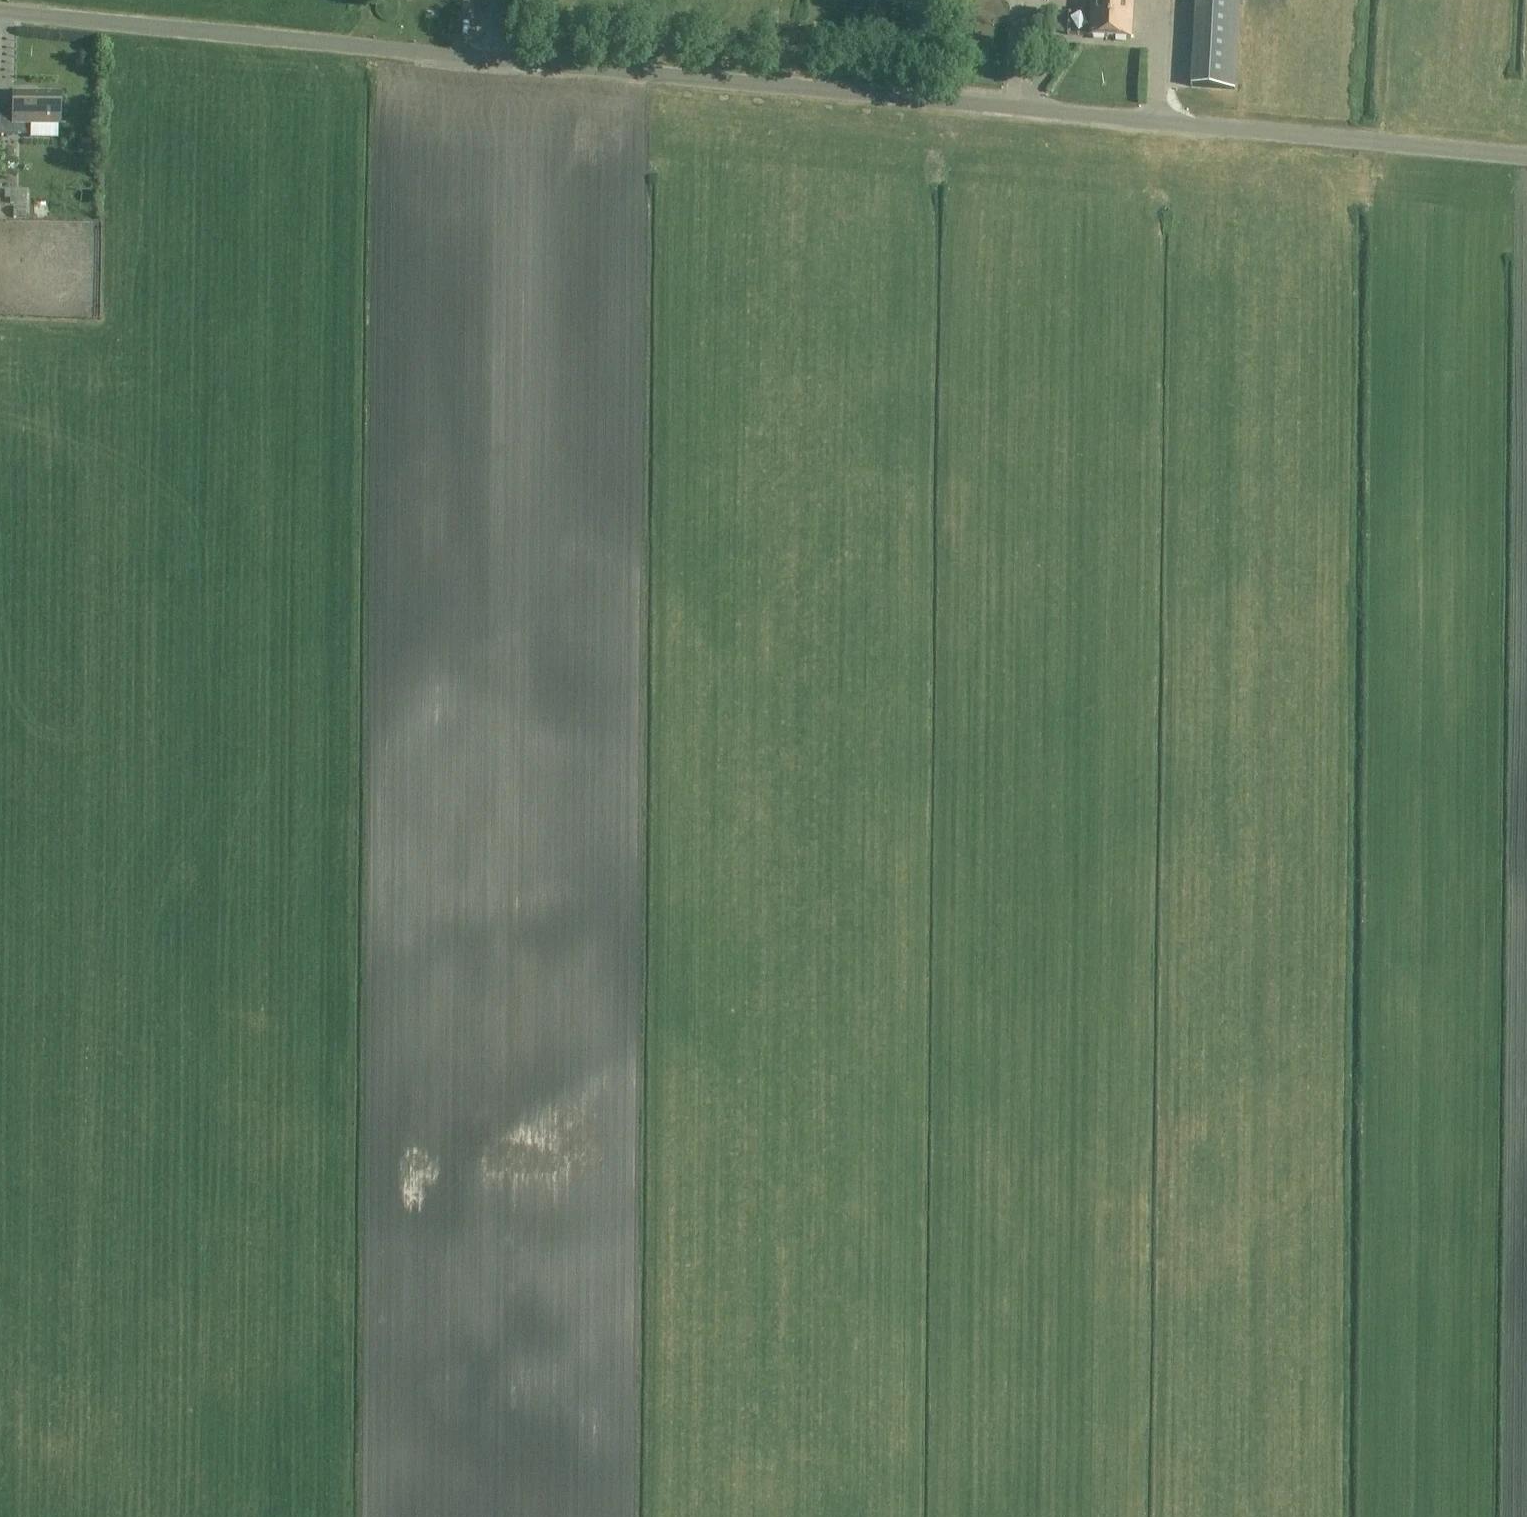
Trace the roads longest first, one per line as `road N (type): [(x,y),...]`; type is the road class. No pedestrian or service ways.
road 1 (unclassified): [(0,13),(1526,159)]

